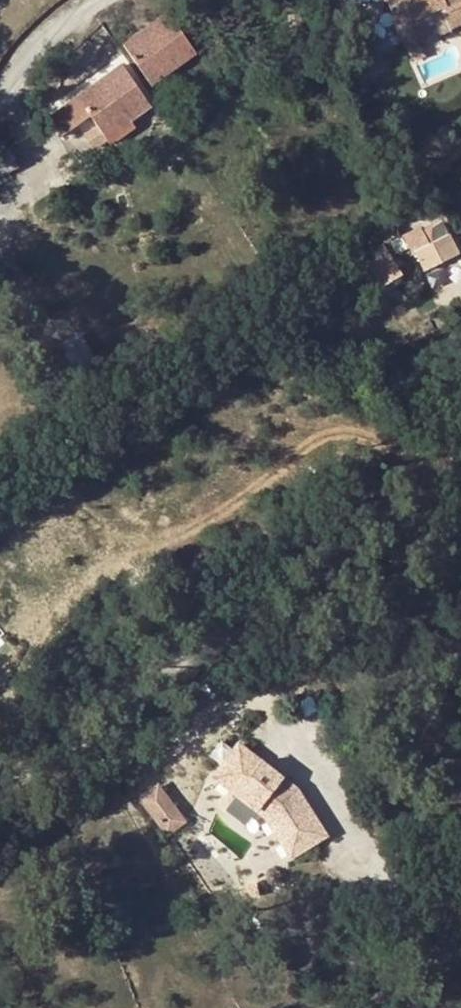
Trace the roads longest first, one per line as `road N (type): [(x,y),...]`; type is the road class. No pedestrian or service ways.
road 1 (residential): [(460,554),(379,625),(212,647),(0,794)]
road 2 (residential): [(0,97),(47,35),(107,0)]
road 3 (residential): [(460,913),(439,952),(359,1007)]

